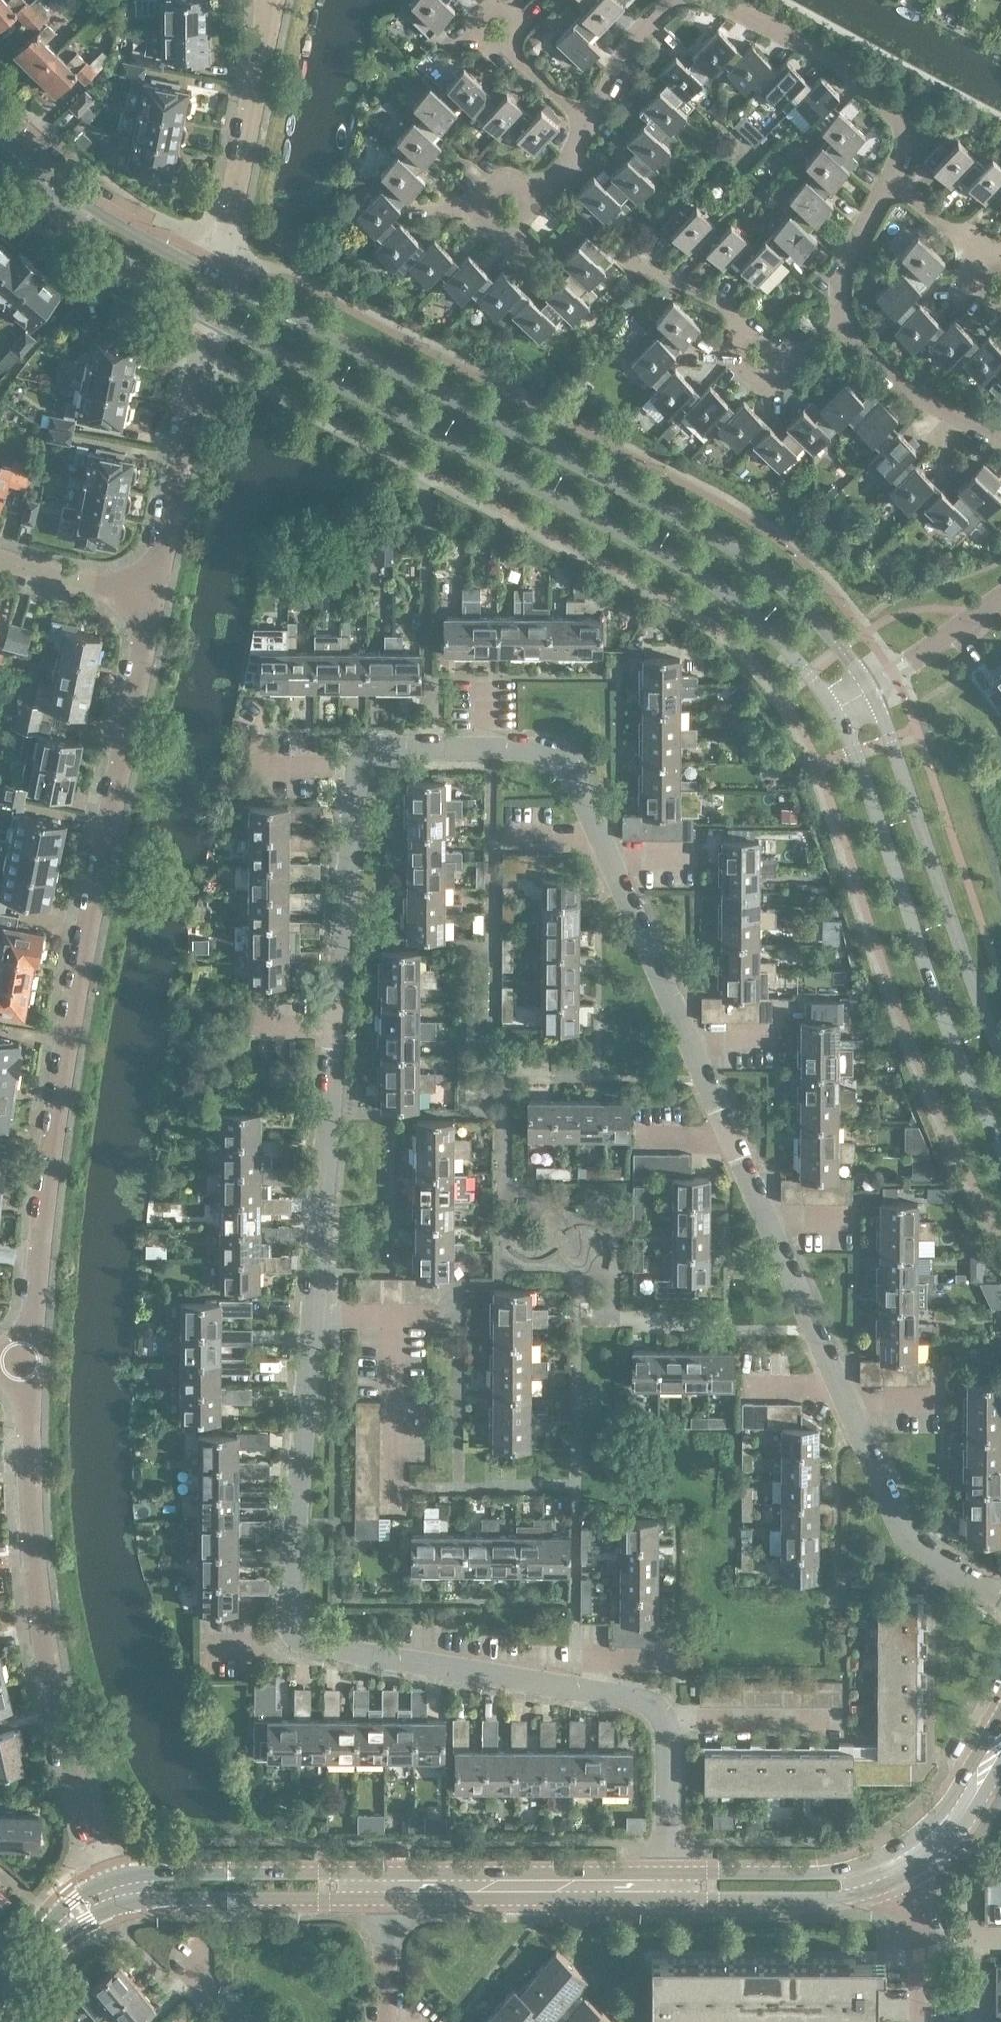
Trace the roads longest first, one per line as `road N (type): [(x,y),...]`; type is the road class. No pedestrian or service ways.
road 1 (residential): [(669,1720),(633,1697),(292,1643),(360,768),(377,750),(534,751),(566,765),(903,1534),(1000,1593)]
road 2 (secondary): [(869,686),(840,645),(752,561),(220,274)]
road 3 (residential): [(152,602),(71,1004),(24,1361)]
road 4 (secondary): [(210,318),(722,588),(768,627),(833,707)]
road 5 (residential): [(24,1361),(32,1561),(61,1722),(94,1824),(125,1888)]
road 6 (secondary): [(833,707),(949,1033),(1000,1146)]
road 7 (secondary): [(1000,1052),(869,686)]
road 8 (residential): [(210,318),(152,602)]
road 9 (residential): [(890,182),(904,121),(896,104),(719,0)]
road 10 (residential): [(220,274),(270,0)]
road 11 (tertiary): [(394,1886),(668,1885)]
road 12 (tertiary): [(394,1886),(125,1888)]
road 13 (tertiary): [(668,1885),(831,1884),(903,1863)]
road 14 (residential): [(731,307),(623,249),(541,183)]
road 15 (secondary): [(57,193),(135,271),(210,318)]
road 16 (residential): [(1000,437),(839,343)]
road 17 (secondary): [(220,274),(57,193)]
road 18 (residential): [(669,1720),(843,1720)]
road 19 (residential): [(839,343),(850,248),(890,182)]
road 20 (residential): [(541,183),(513,250),(487,229),(479,194),(494,168)]
road 21 (tertiary): [(125,1888),(58,1926),(0,1996)]
road 22 (residential): [(668,1885),(669,1720)]
road 23 (residential): [(152,602),(0,558)]
road 24 (tertiary): [(903,1863),(941,1833),(1000,1742)]
road 25 (residential): [(674,0),(630,45),(591,124)]
road 26 (residential): [(787,348),(769,388),(723,353),(731,307)]
road 27 (residential): [(893,672),(1000,596)]
road 28 (residential): [(918,1991),(919,1941),(903,1863)]
road 29 (residential): [(390,2009),(394,1886)]

